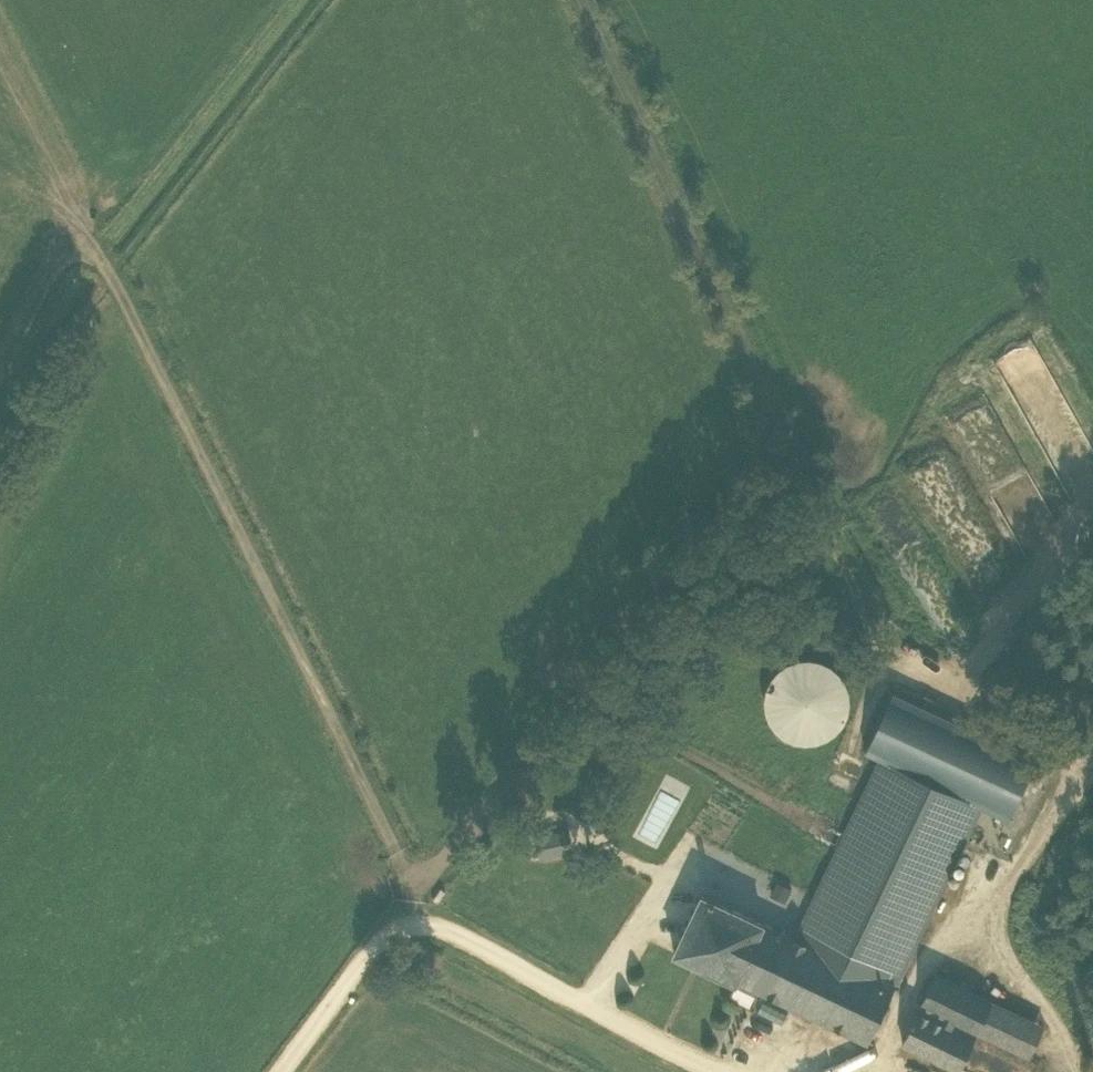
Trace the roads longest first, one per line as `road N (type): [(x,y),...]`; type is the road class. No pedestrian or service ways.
road 1 (track): [(1092,765),(898,670),(580,0)]
road 2 (track): [(0,381),(63,261),(91,254),(119,288),(417,889),(416,922)]
road 3 (track): [(417,889),(780,422)]
road 4 (track): [(280,1071),(384,936),(416,922),(449,930),(718,1071)]
road 5 (track): [(1092,782),(995,925),(1083,1071)]
road 6 (track): [(578,686),(748,790),(819,823)]
road 7 (track): [(995,925),(944,940),(884,1051),(863,1071)]

